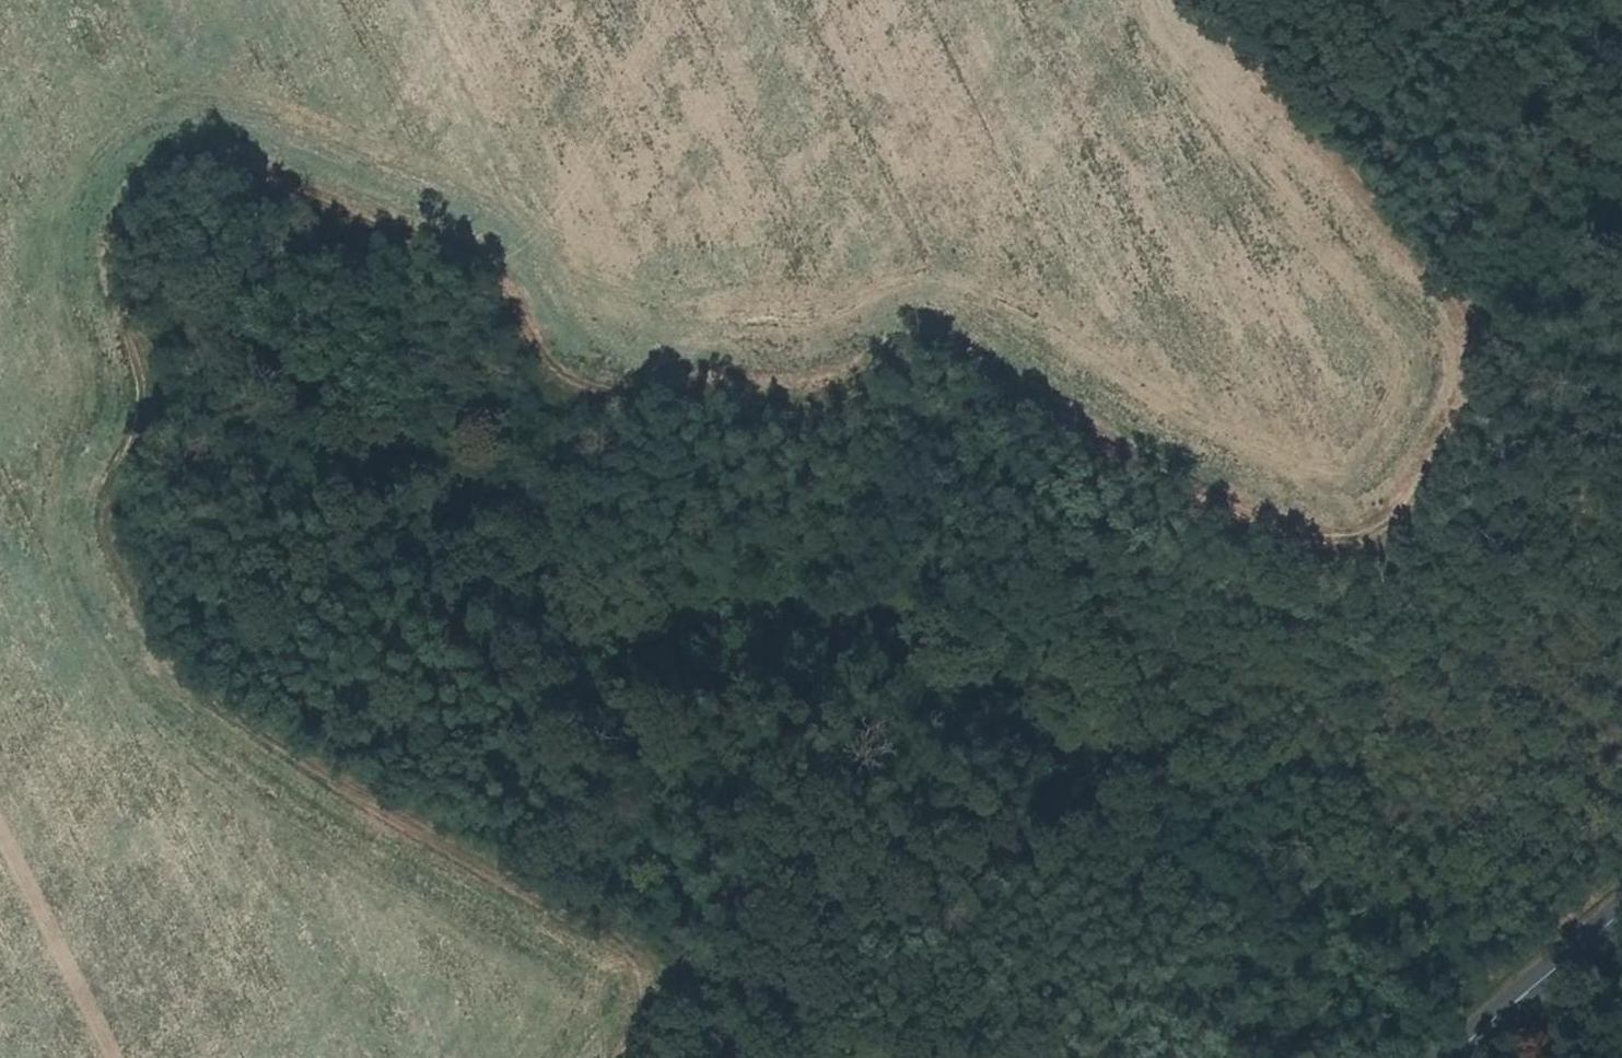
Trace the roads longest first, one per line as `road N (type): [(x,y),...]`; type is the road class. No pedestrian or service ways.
road 1 (track): [(1169,0),(1475,333),(1360,542),(931,323),(817,398),(557,362),(466,227),(173,128),(126,213),(146,397),(95,518),(206,686),(660,951),(658,1002),(613,1057)]
road 2 (secondary): [(1621,909),(1446,1057)]

